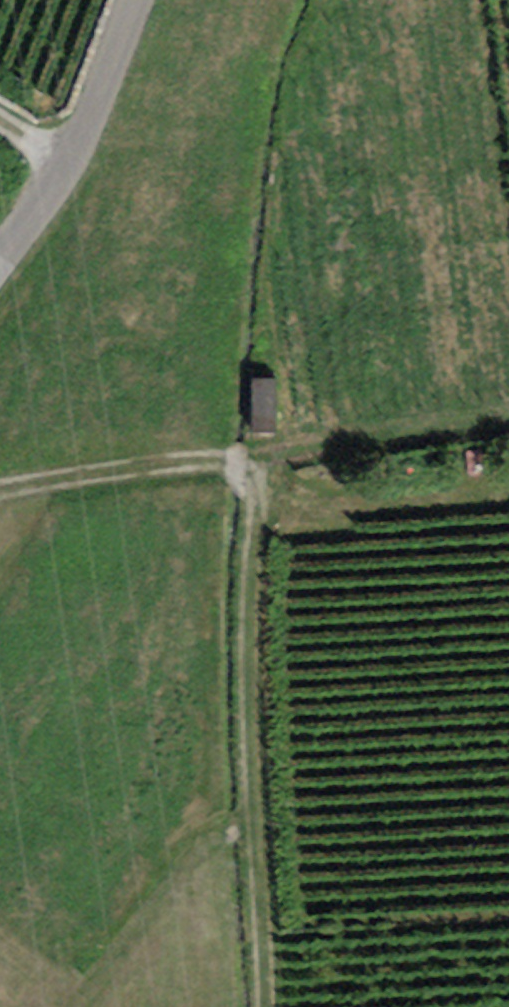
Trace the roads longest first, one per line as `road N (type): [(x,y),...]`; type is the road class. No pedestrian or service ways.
road 1 (track): [(0,489),(187,461),(233,466),(254,488),(249,627),(263,1006)]
road 2 (unclassified): [(131,0),(68,162),(0,257)]
road 3 (track): [(63,1006),(200,842),(254,821)]

